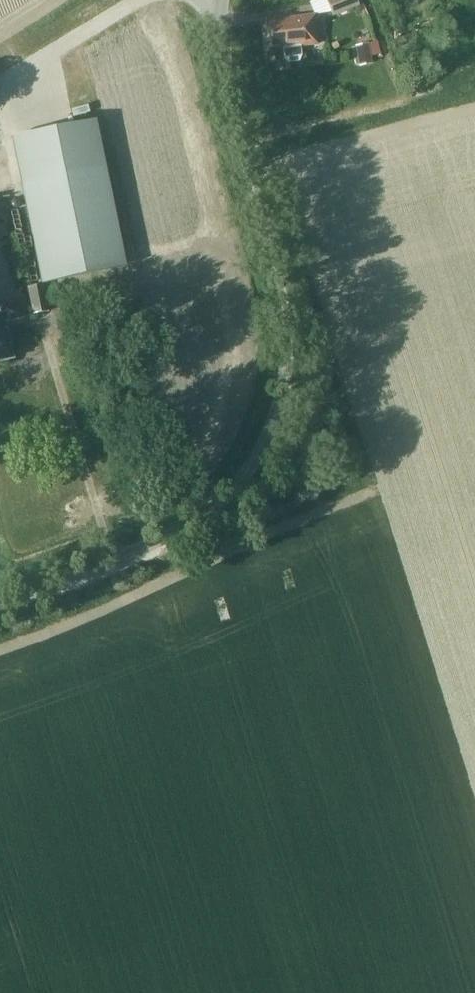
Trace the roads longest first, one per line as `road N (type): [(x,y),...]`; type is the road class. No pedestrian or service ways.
road 1 (tertiary): [(0,603),(98,569),(197,517),(237,483),(267,434),(281,377),(282,313),(219,62),(222,0)]

